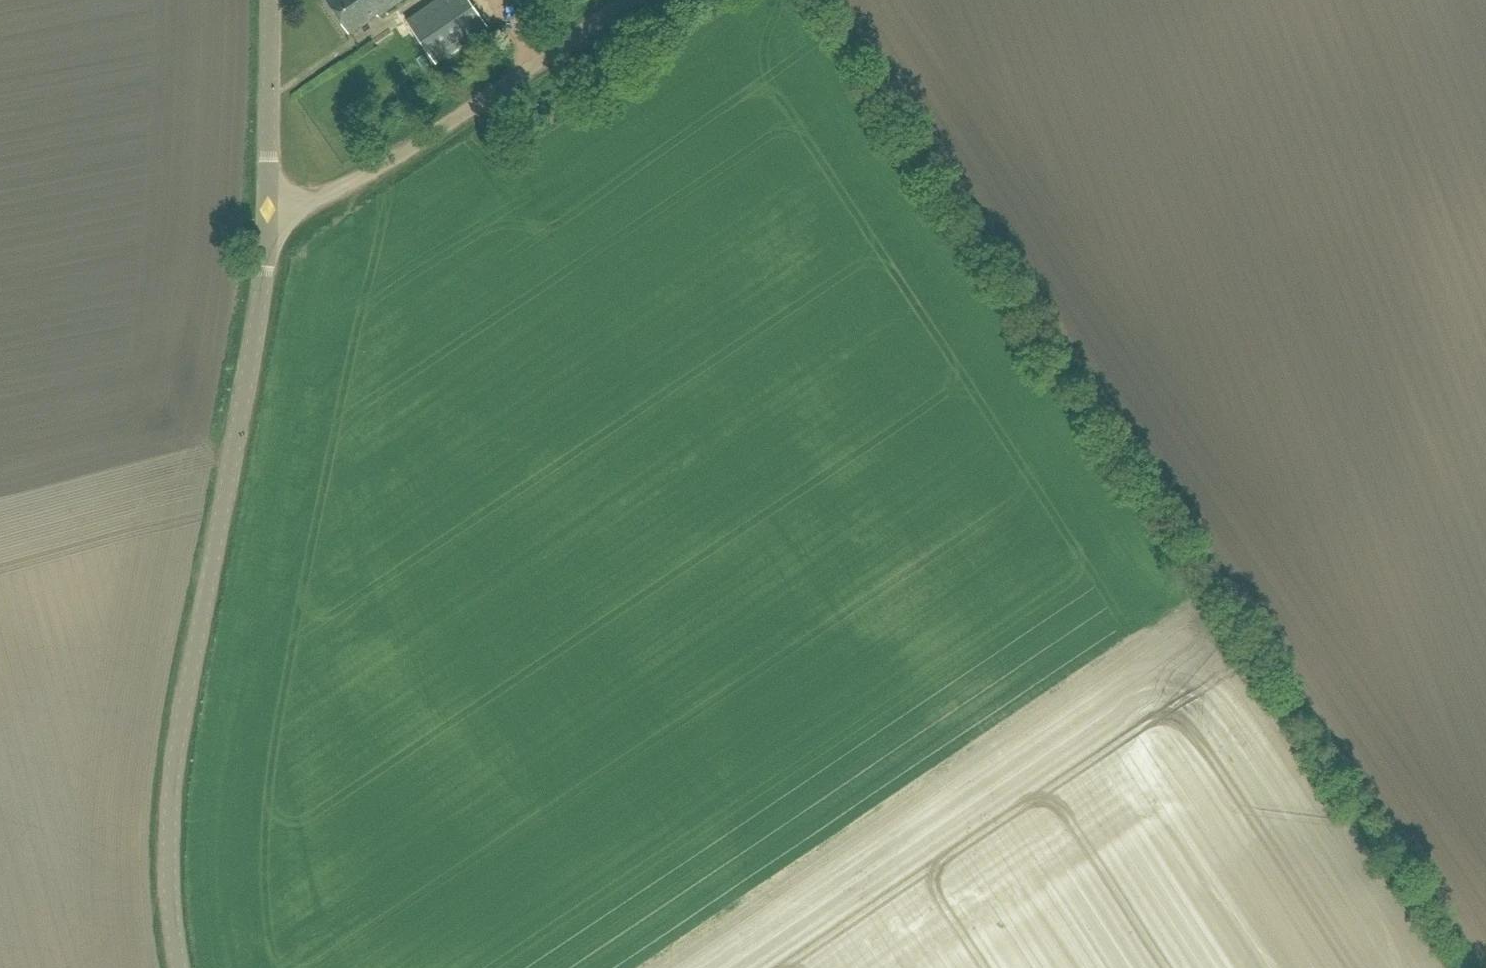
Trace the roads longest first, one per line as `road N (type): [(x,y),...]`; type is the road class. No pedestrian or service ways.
road 1 (tertiary): [(186,967),(182,794),(265,272),(267,211)]
road 2 (unclassified): [(267,211),(308,208),(426,141),(633,0)]
road 3 (tertiary): [(267,211),(270,0)]

